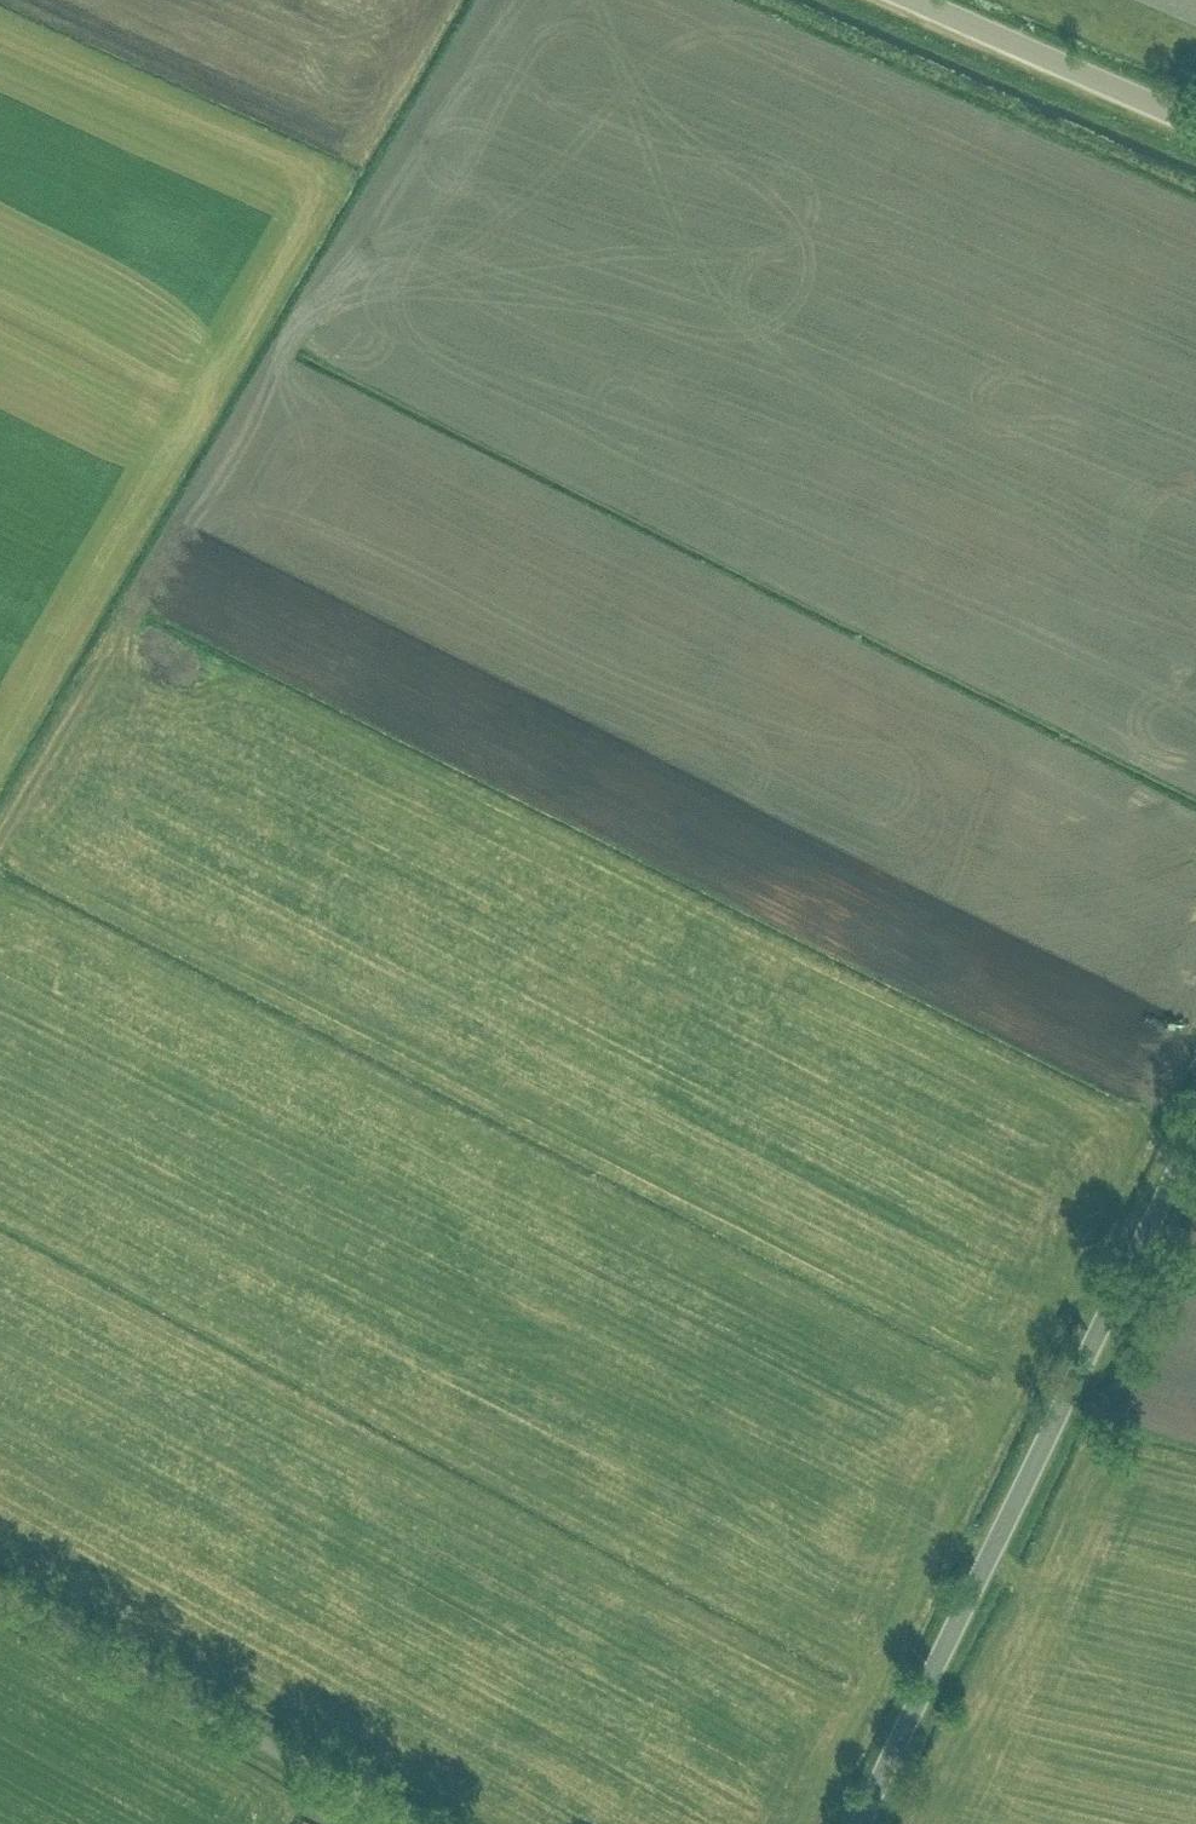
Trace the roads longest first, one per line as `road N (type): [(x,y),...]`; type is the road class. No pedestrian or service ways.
road 1 (unclassified): [(869,1823),(1195,1134)]
road 2 (unclassified): [(414,1823),(0,1591)]
road 3 (unclassified): [(1195,121),(916,0)]

